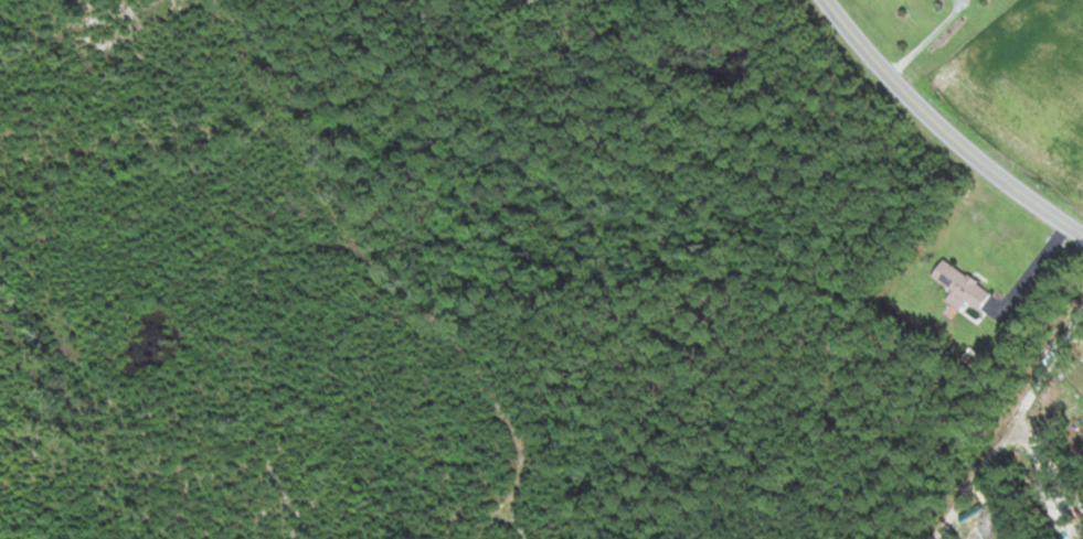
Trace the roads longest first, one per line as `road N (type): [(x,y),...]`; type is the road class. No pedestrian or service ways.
road 1 (secondary): [(1082,232),(944,127),(825,0)]

